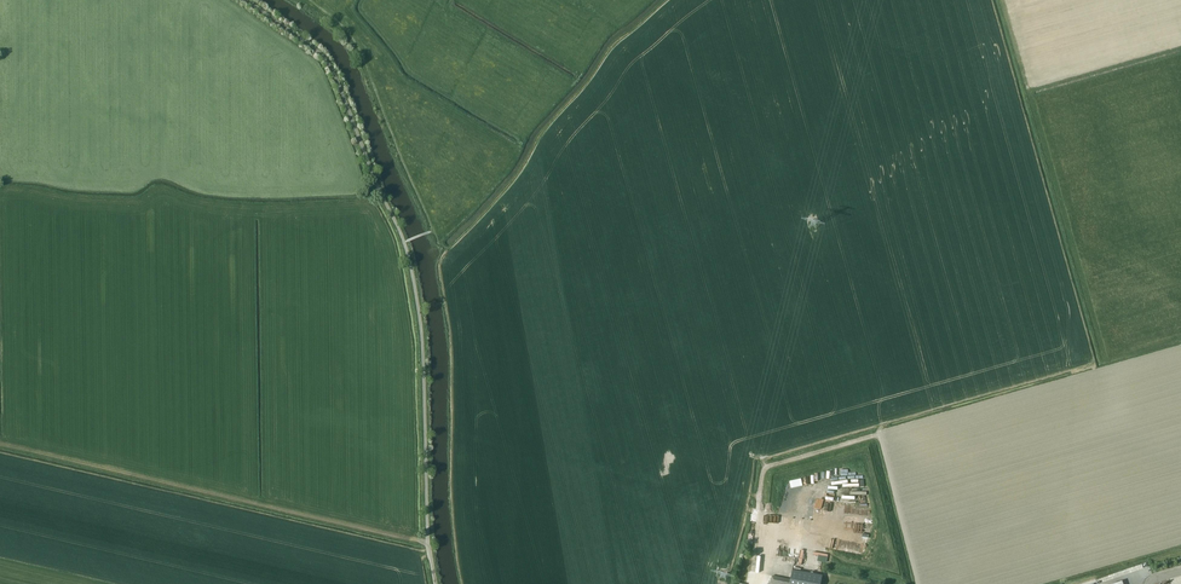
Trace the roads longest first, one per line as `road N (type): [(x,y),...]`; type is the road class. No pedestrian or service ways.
road 1 (track): [(437,234),(445,254),(506,190),(607,54),(669,0)]
road 2 (track): [(437,234),(361,51),(313,0)]
road 3 (track): [(764,564),(759,506),(767,468),(878,434)]

